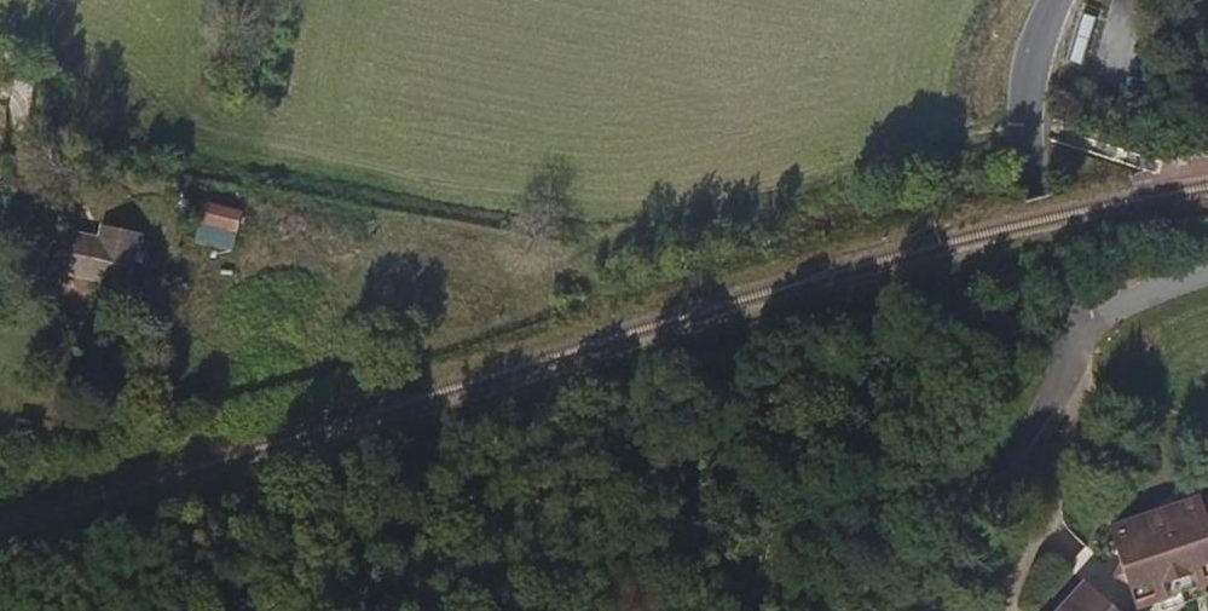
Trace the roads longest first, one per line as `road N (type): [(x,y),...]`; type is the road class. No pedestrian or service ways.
road 1 (residential): [(1061,364),(892,610)]
road 2 (residential): [(1061,364),(1052,469),(994,610)]
road 3 (residential): [(1047,245),(1028,132),(1035,68),(1062,0)]
road 4 (residential): [(1207,270),(1068,326)]

